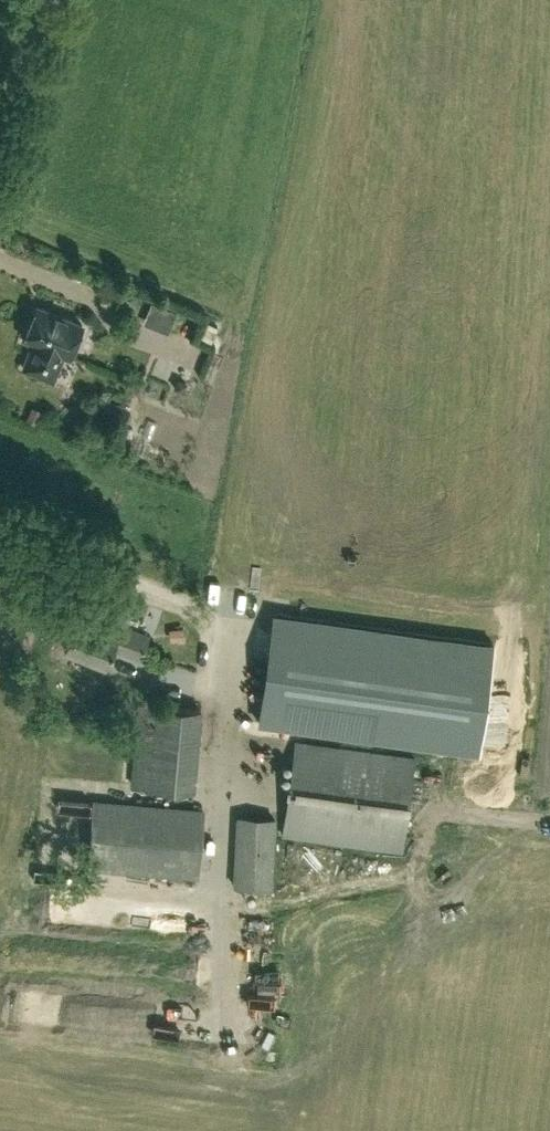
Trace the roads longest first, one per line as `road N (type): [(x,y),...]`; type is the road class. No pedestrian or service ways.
road 1 (unclassified): [(0,126),(50,0)]

